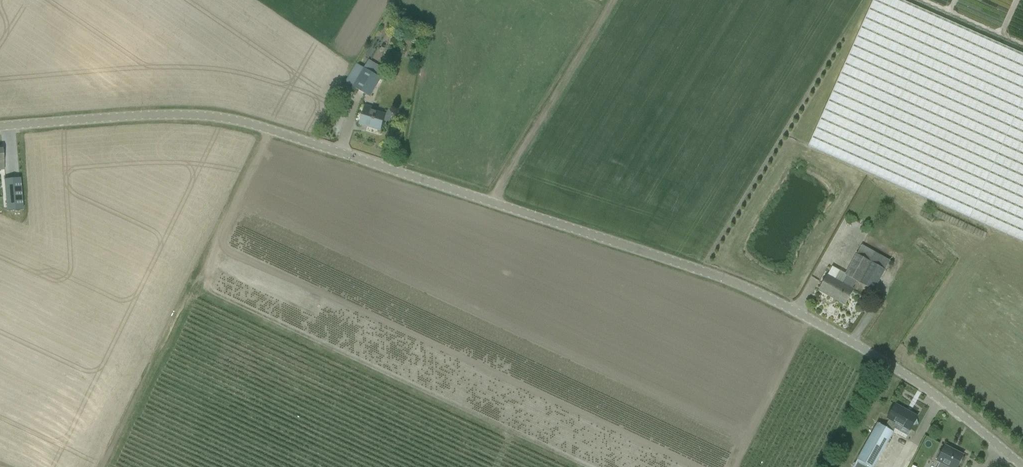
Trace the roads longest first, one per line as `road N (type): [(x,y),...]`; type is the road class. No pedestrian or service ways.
road 1 (unclassified): [(1021,466),(929,391),(861,348),(708,273),(205,114),(0,127)]

